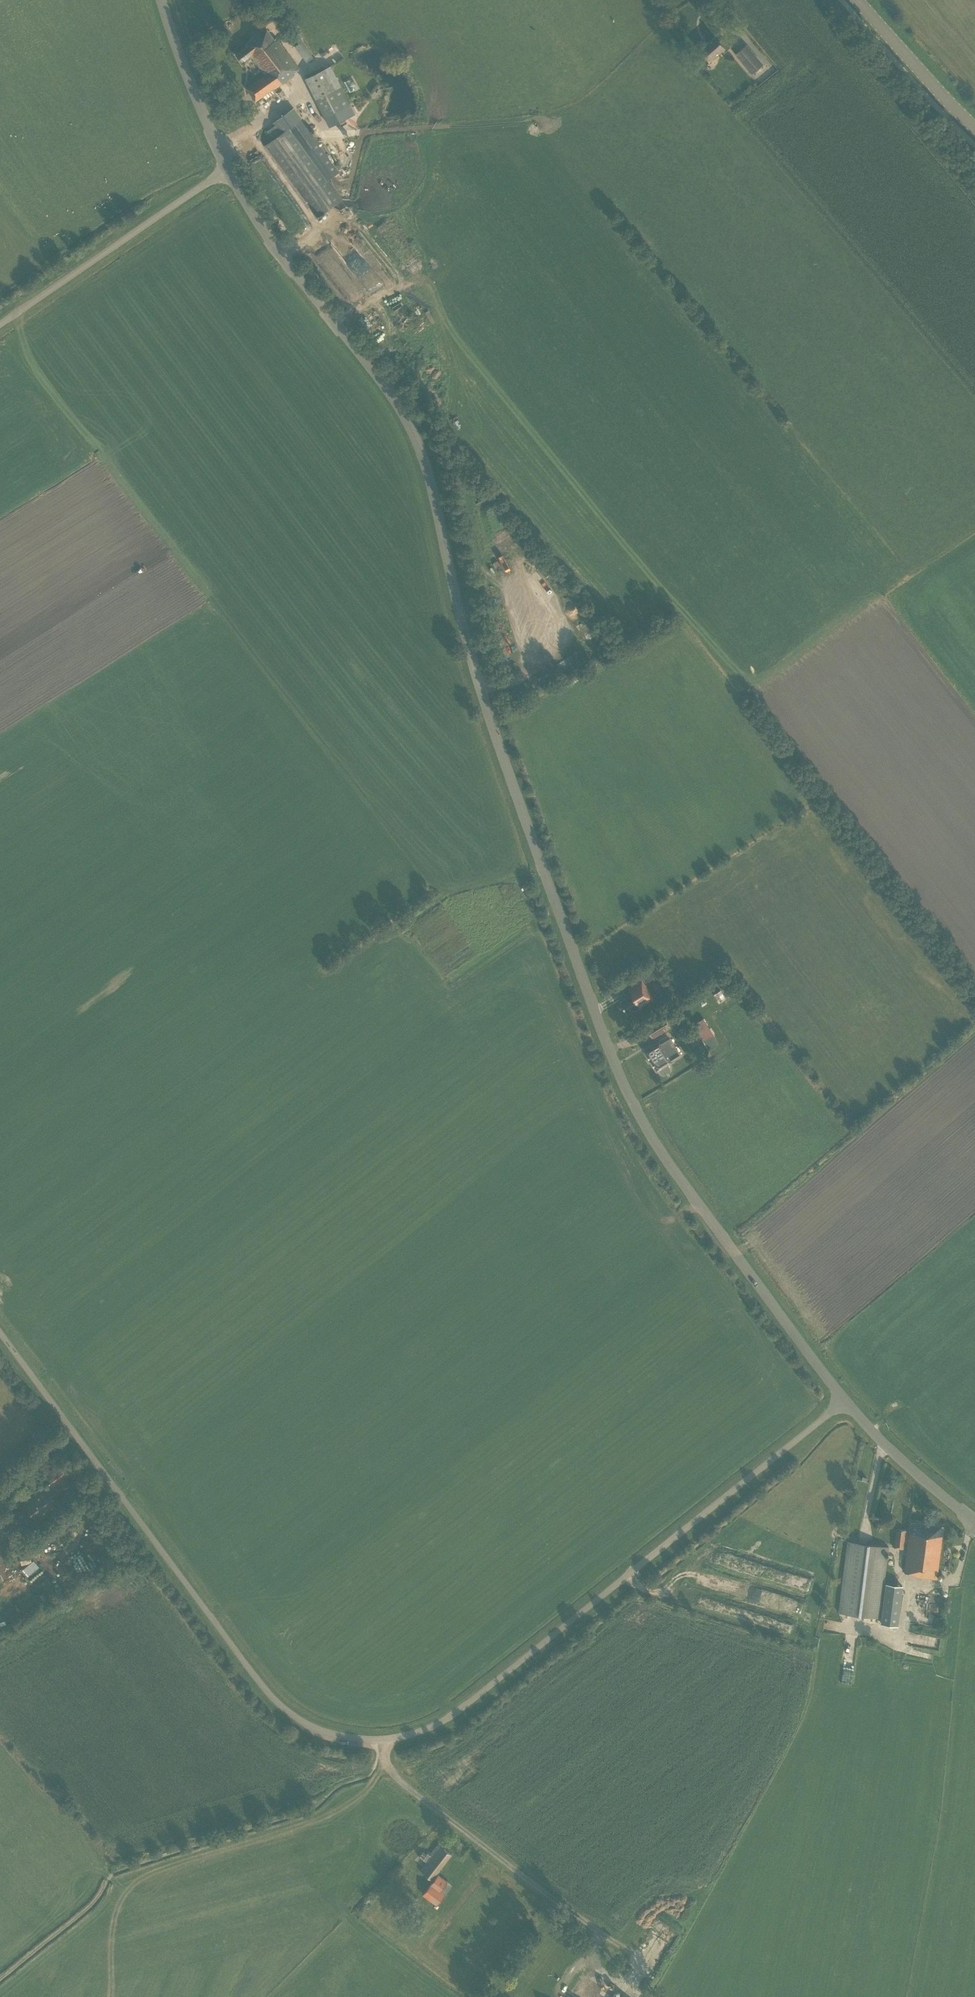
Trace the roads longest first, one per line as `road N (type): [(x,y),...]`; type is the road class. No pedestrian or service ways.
road 1 (unclassified): [(845,1400),(679,1177),(631,1098),(489,717),(419,446),(395,400),(269,238),(230,171)]
road 2 (unclassified): [(845,1400),(458,1711),(421,1731),(374,1740),(319,1729),(271,1695),(0,1332)]
road 3 (track): [(353,1771),(385,1763),(370,1785),(307,1821),(126,1881),(105,1875)]
road 4 (unclassified): [(0,325),(230,171)]
road 5 (unclassified): [(545,1894),(401,1783),(386,1765),(383,1743)]
road 6 (unclassified): [(230,171),(161,0)]
road 7 (unclassified): [(845,1400),(974,1522)]
road 8 (tertiary): [(974,128),(857,0)]

